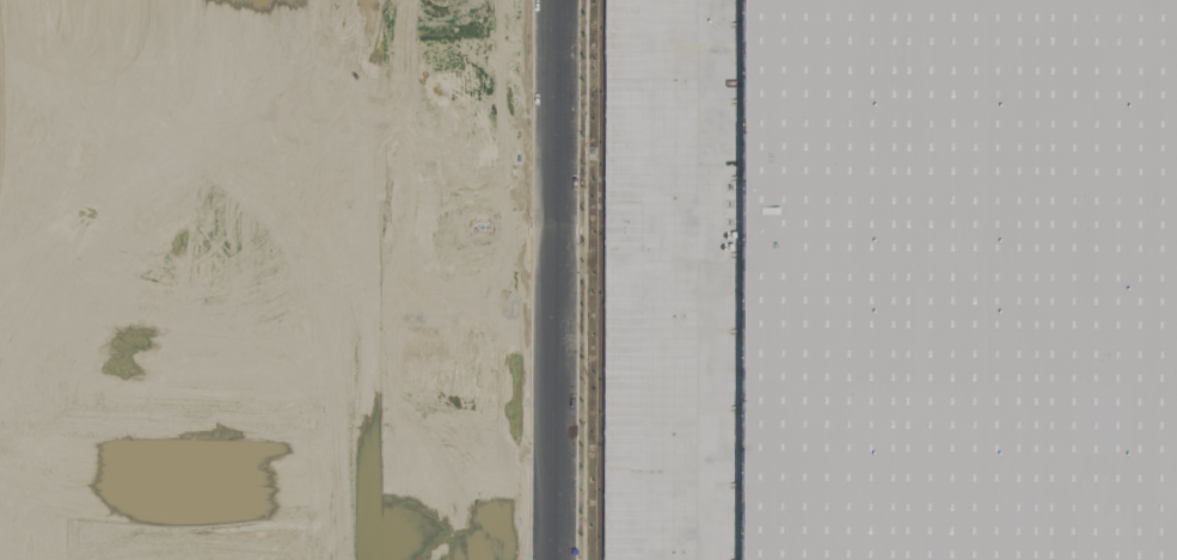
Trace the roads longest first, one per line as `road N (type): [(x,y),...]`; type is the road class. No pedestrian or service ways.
road 1 (tertiary): [(551,559),(555,0)]

